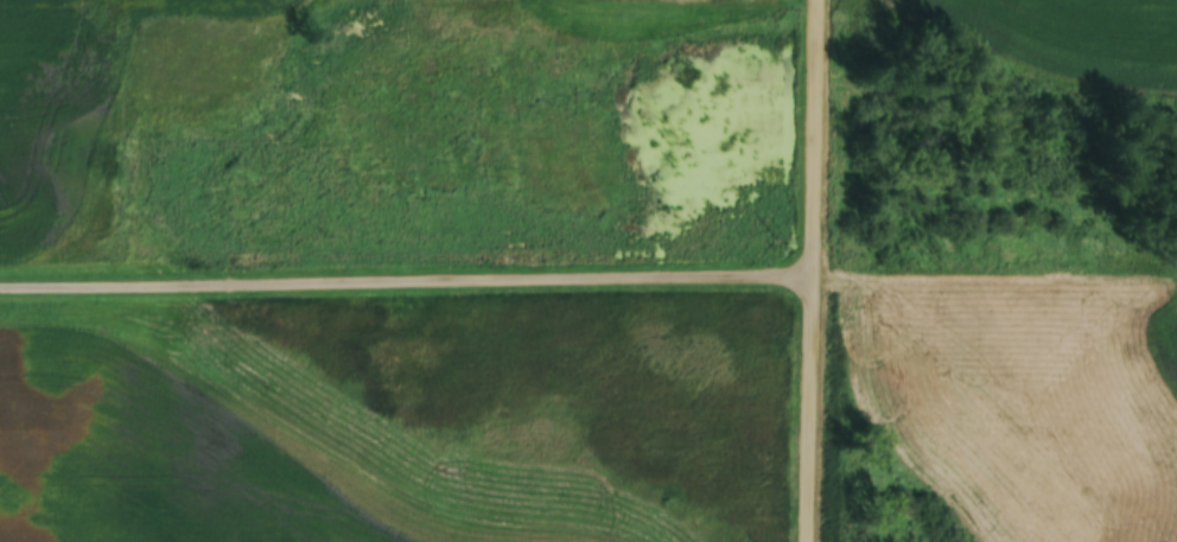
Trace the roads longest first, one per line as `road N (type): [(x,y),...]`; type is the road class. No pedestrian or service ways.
road 1 (residential): [(807,541),(816,0)]

